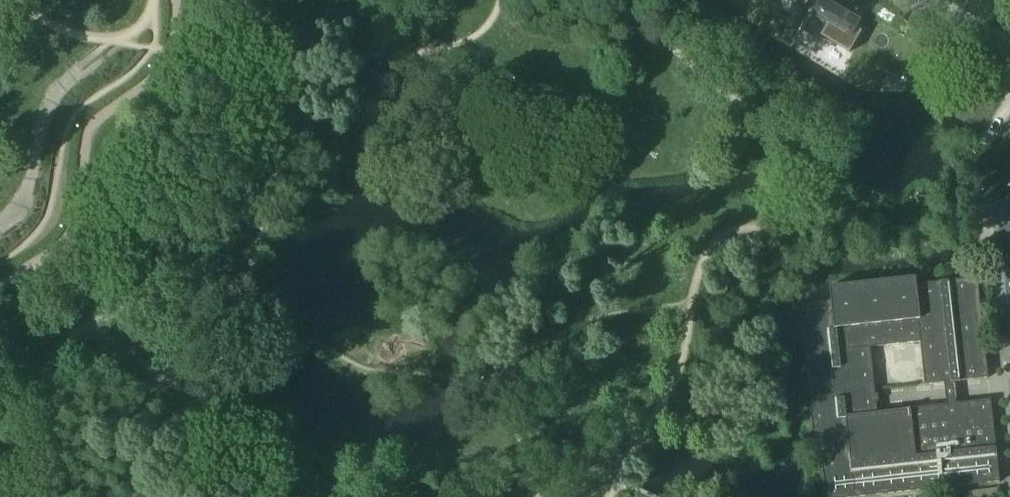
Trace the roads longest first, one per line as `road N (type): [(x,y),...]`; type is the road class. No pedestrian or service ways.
road 1 (residential): [(903,0),(1009,62)]

